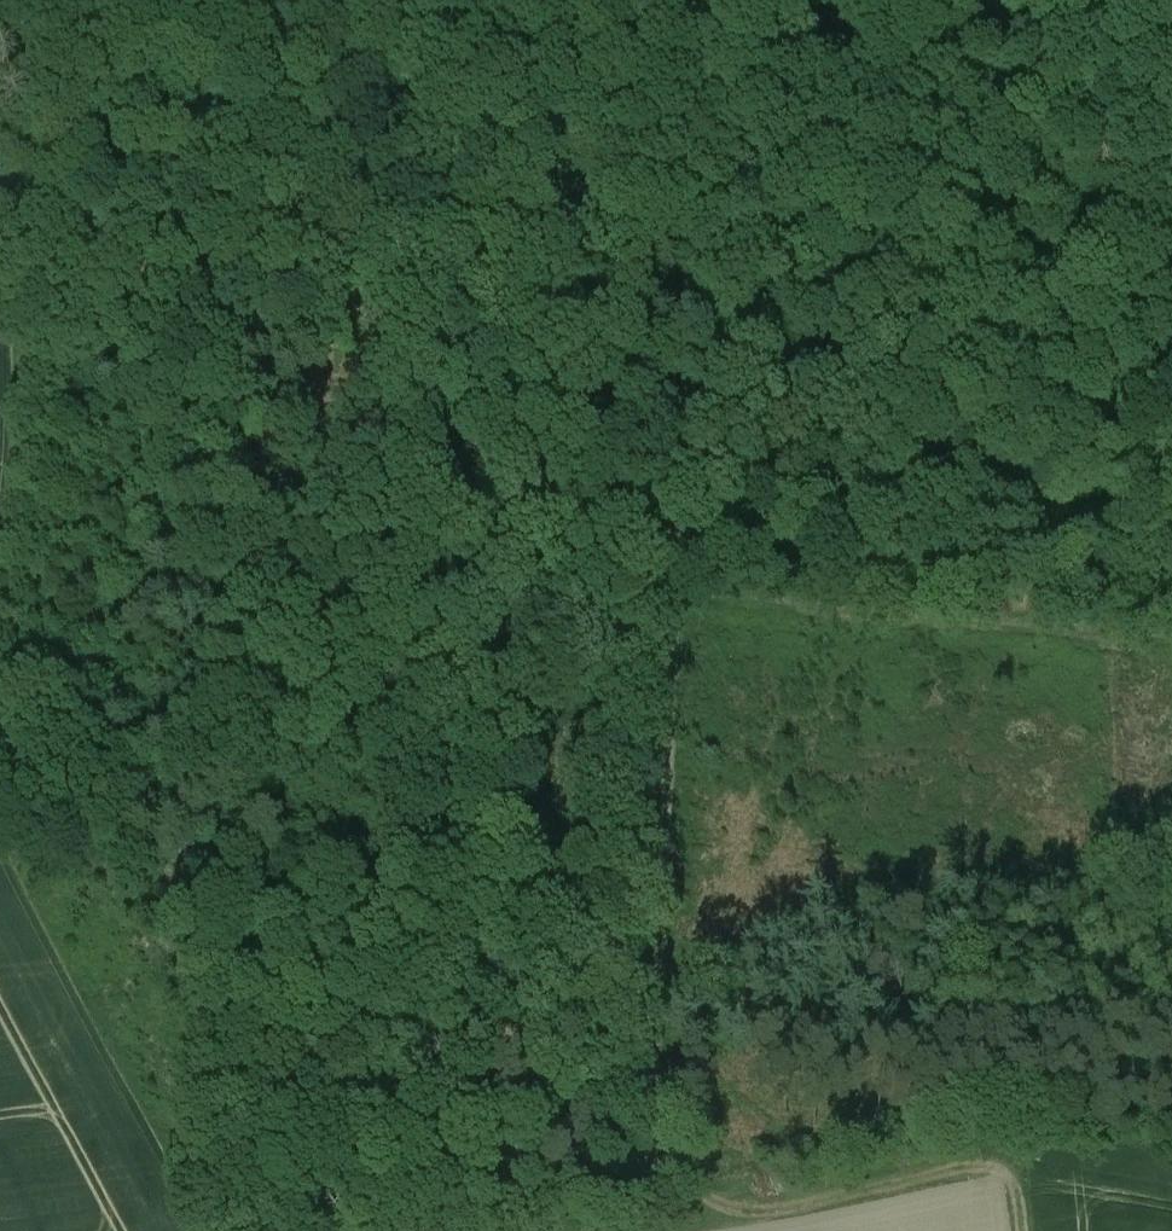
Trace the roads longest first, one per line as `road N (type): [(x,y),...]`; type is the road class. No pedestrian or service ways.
road 1 (track): [(1020,1230),(1009,1171),(775,1209),(739,1207),(681,1174)]

